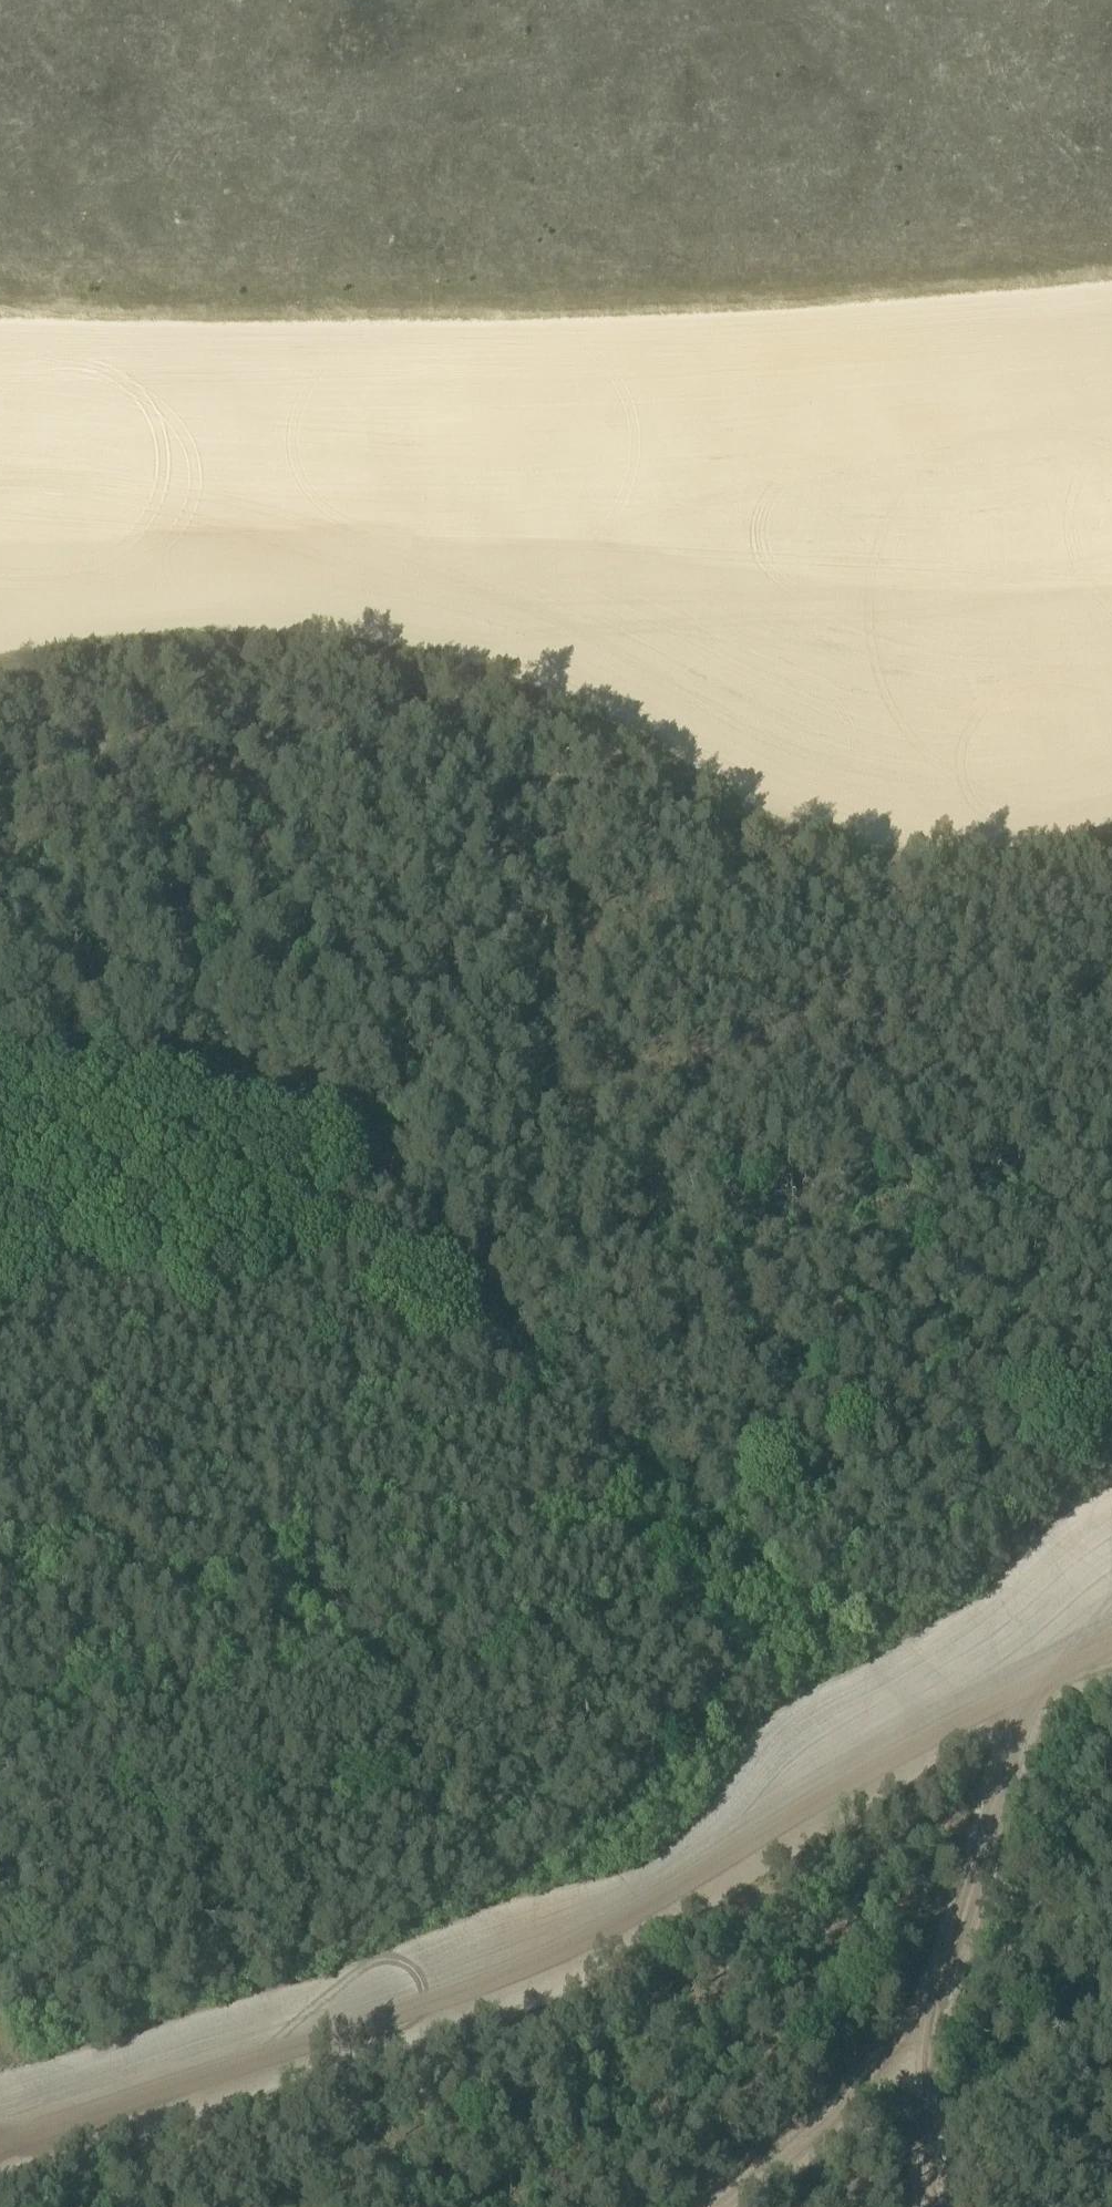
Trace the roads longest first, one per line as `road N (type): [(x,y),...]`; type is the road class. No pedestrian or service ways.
road 1 (track): [(0,2129),(559,1946),(1111,1665)]
road 2 (track): [(1111,413),(0,455)]
road 3 (track): [(1029,1701),(926,2046),(919,2206)]
road 4 (track): [(730,2206),(926,2046)]

